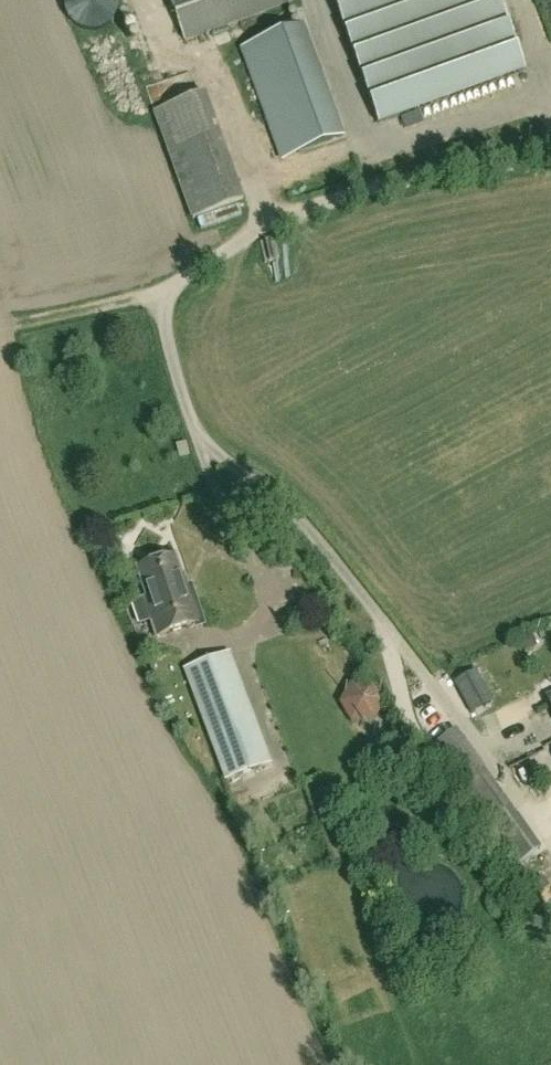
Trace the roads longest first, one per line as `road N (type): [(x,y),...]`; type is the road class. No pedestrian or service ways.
road 1 (unclassified): [(545,830),(301,525),(209,452),(184,399),(165,308),(185,278),(287,219),(378,192),(550,159)]

